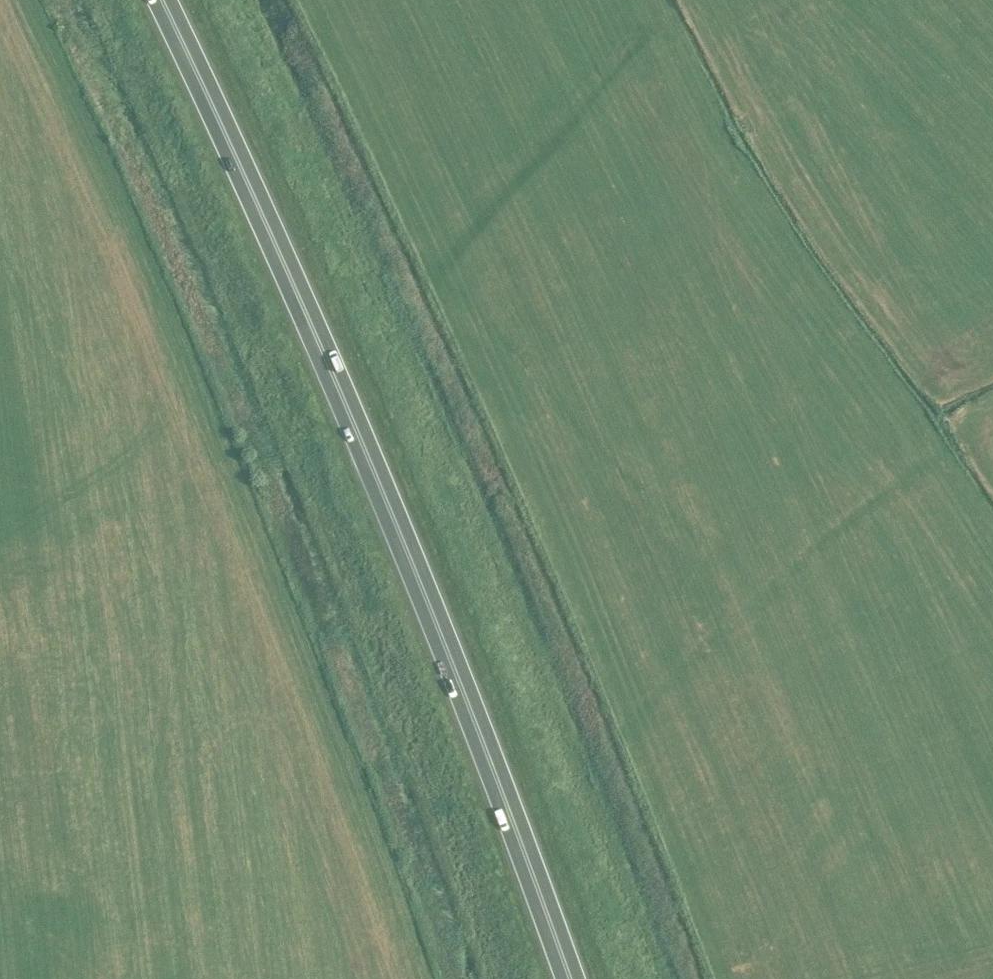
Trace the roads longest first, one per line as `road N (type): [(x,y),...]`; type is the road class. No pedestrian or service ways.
road 1 (trunk): [(576,978),(420,572),(233,151),(157,0)]

